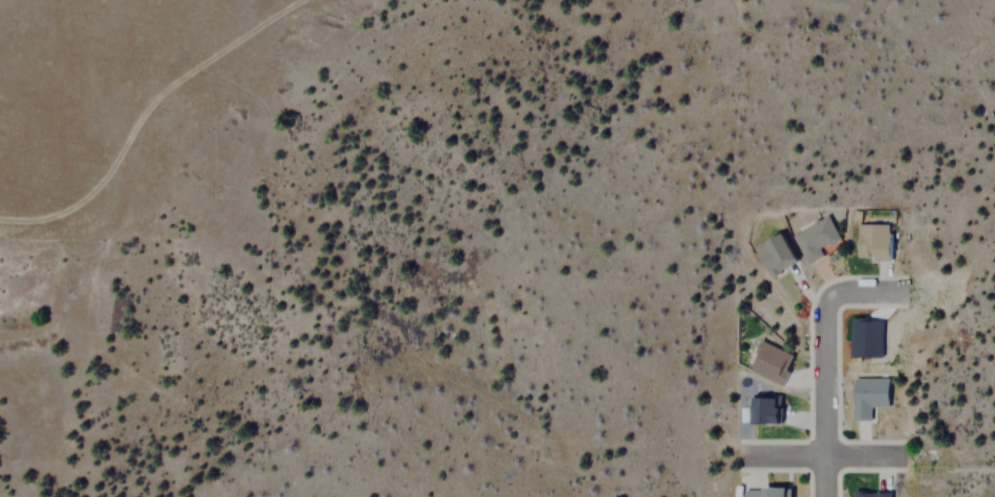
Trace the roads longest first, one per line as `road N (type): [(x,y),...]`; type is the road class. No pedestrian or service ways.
road 1 (residential): [(824,496),(824,310),(842,292),(901,293)]
road 2 (residential): [(742,454),(899,457)]

